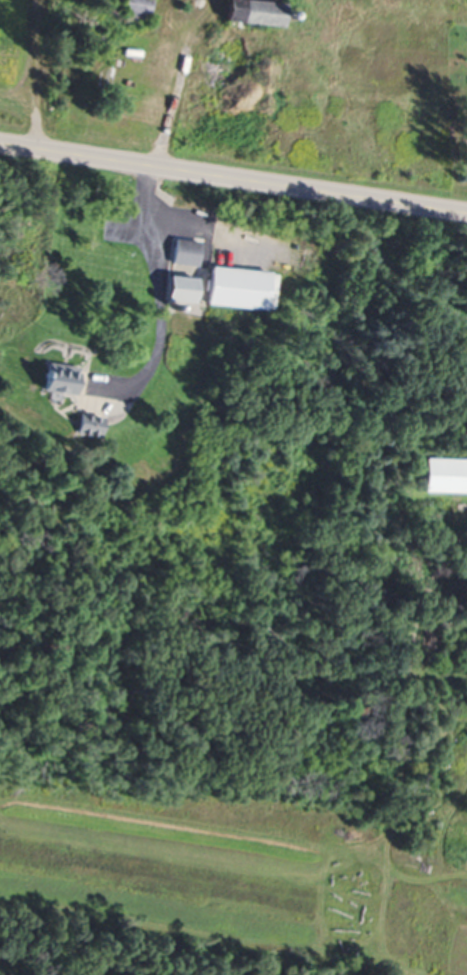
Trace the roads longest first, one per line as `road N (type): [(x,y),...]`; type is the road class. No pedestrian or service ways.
road 1 (secondary): [(0,139),(466,210)]

